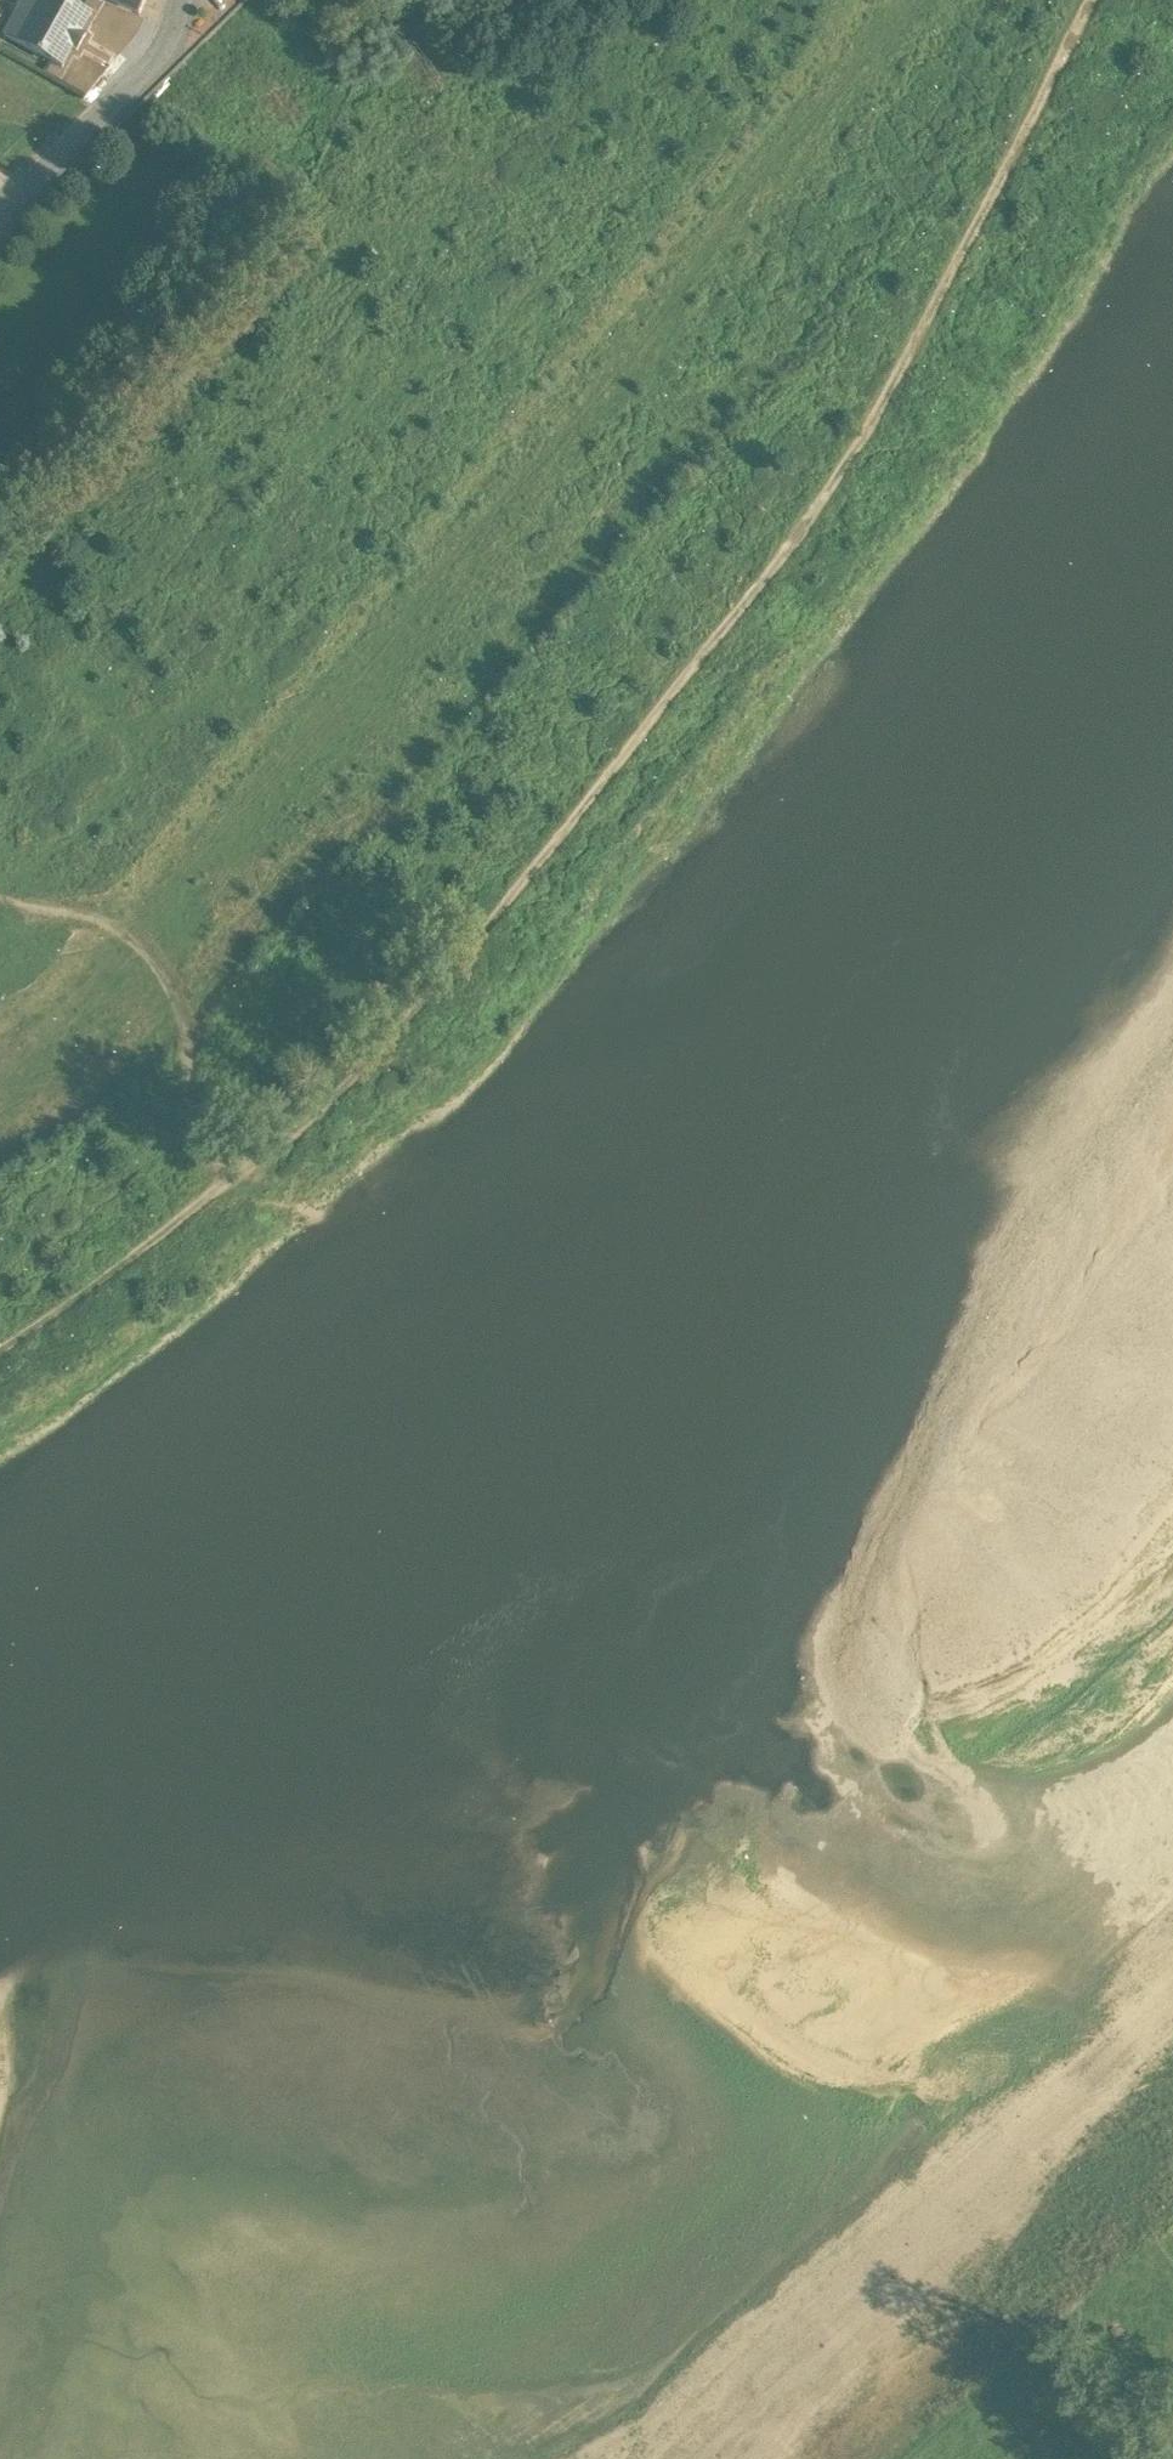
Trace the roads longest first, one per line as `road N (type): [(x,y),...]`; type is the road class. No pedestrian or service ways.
road 1 (track): [(1095,0),(877,411),(612,781),(347,1088),(0,1352)]
road 2 (track): [(0,906),(110,925),(151,957),(186,1018),(179,1119),(225,1182)]
road 3 (residential): [(0,219),(141,77),(167,37),(175,0)]

